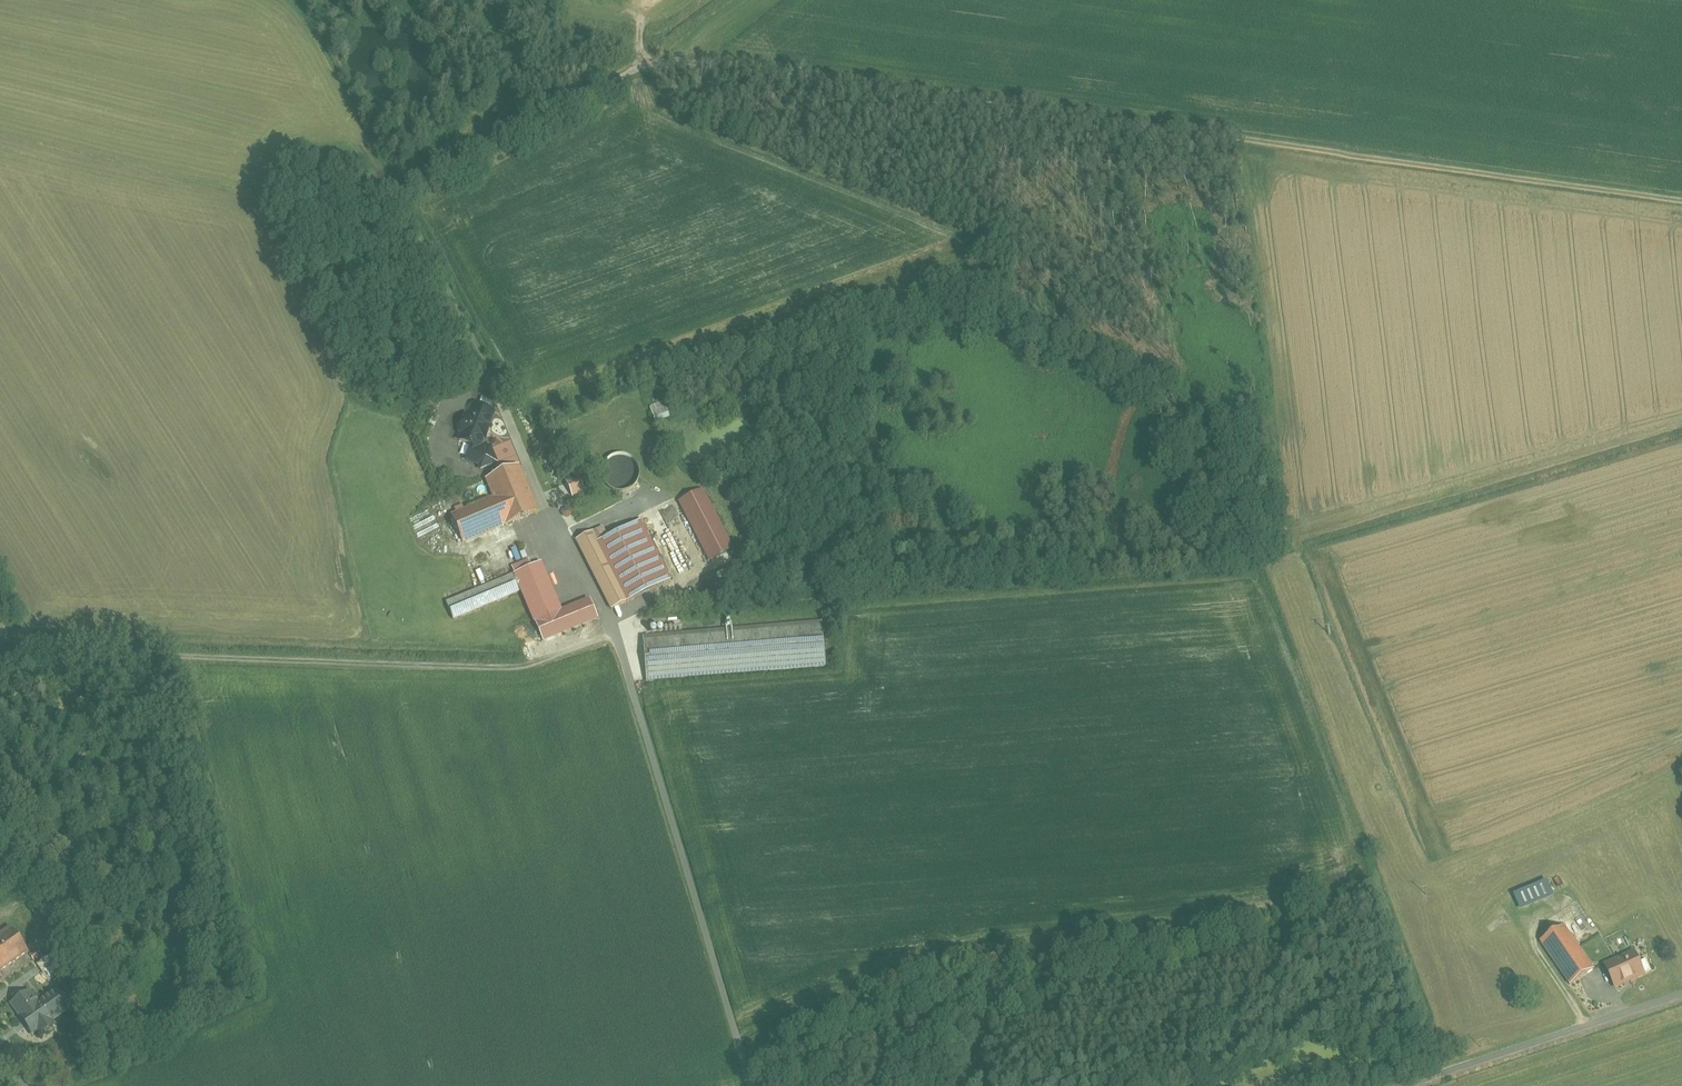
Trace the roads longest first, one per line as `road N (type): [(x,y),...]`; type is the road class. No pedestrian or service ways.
road 1 (unclassified): [(1681,994),(1407,1085)]
road 2 (track): [(650,67),(641,43),(399,0)]

